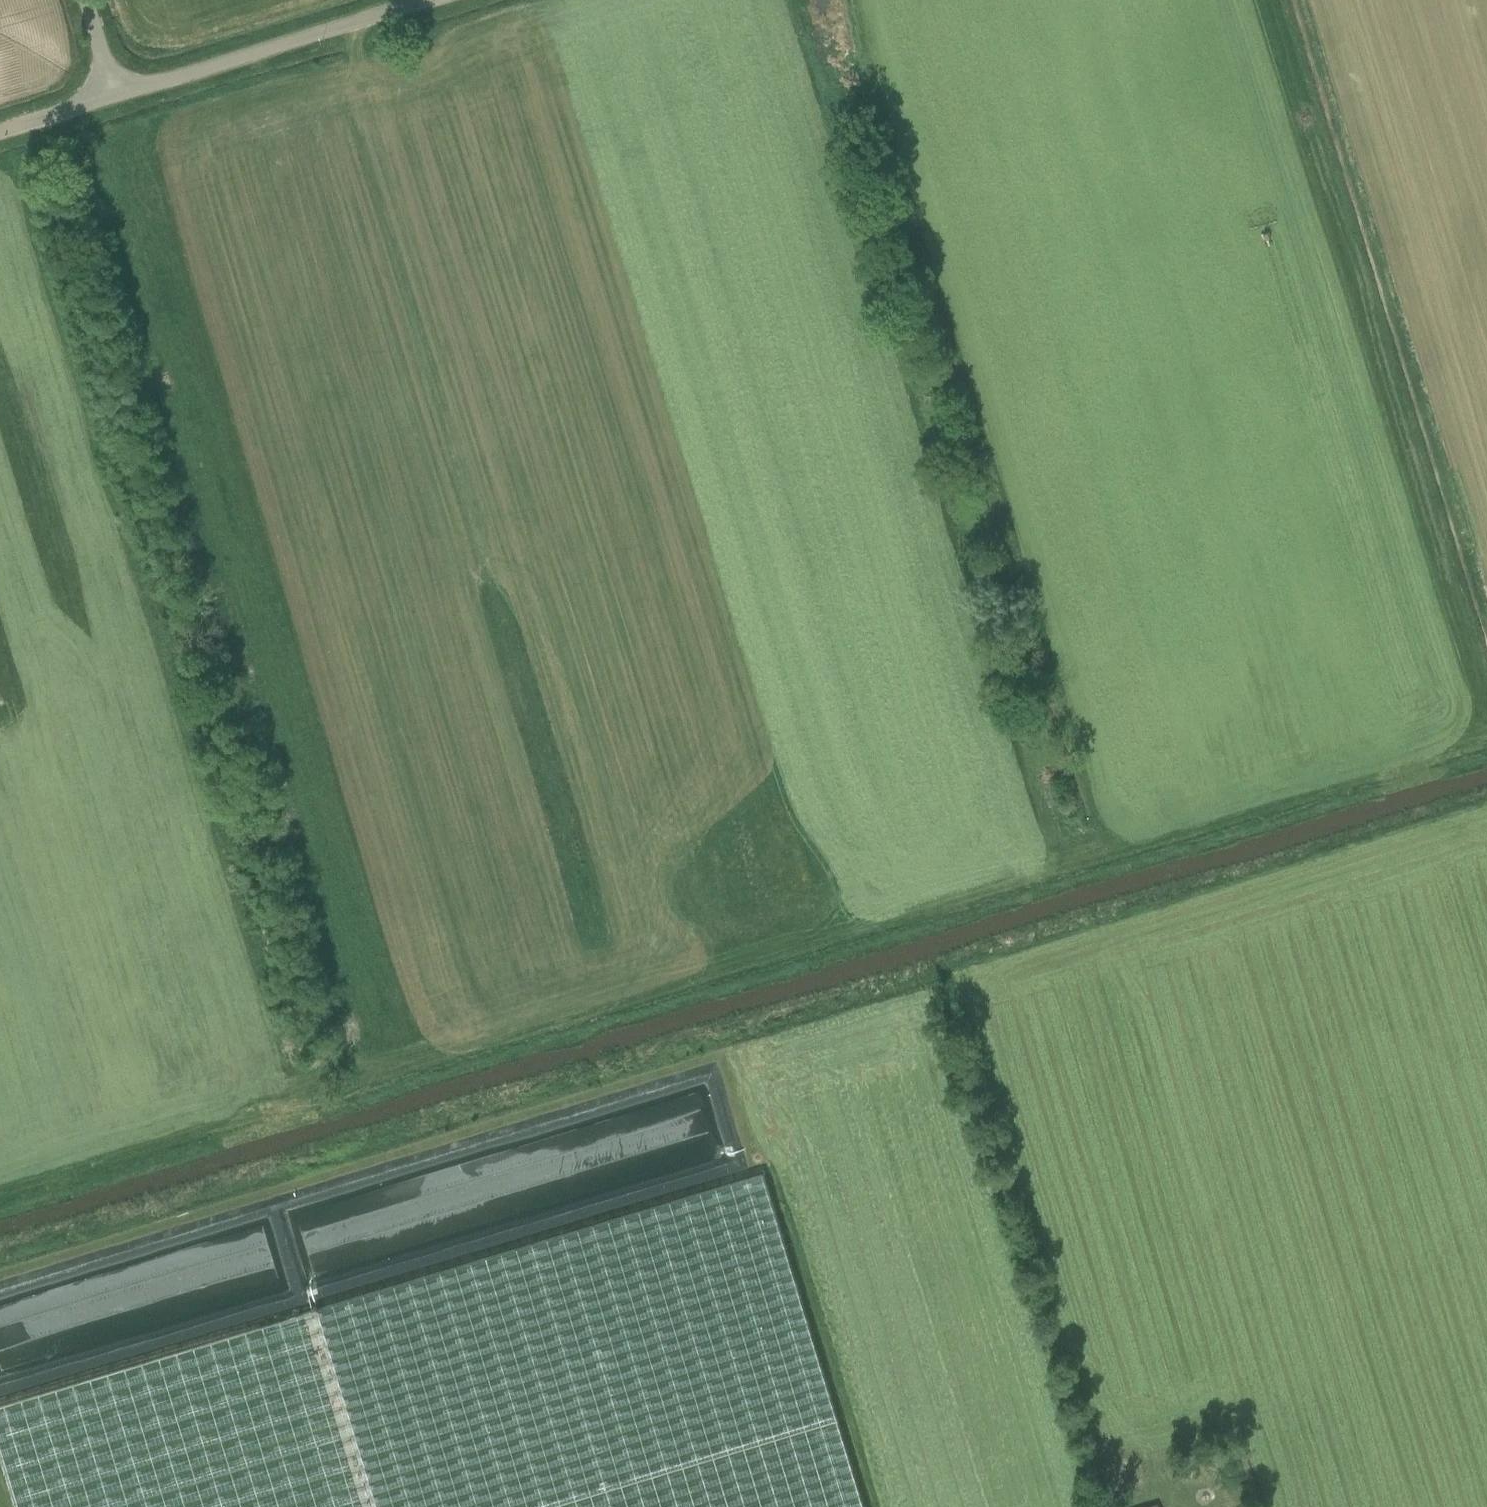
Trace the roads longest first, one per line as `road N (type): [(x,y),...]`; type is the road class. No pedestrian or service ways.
road 1 (unclassified): [(108,101),(431,0)]

